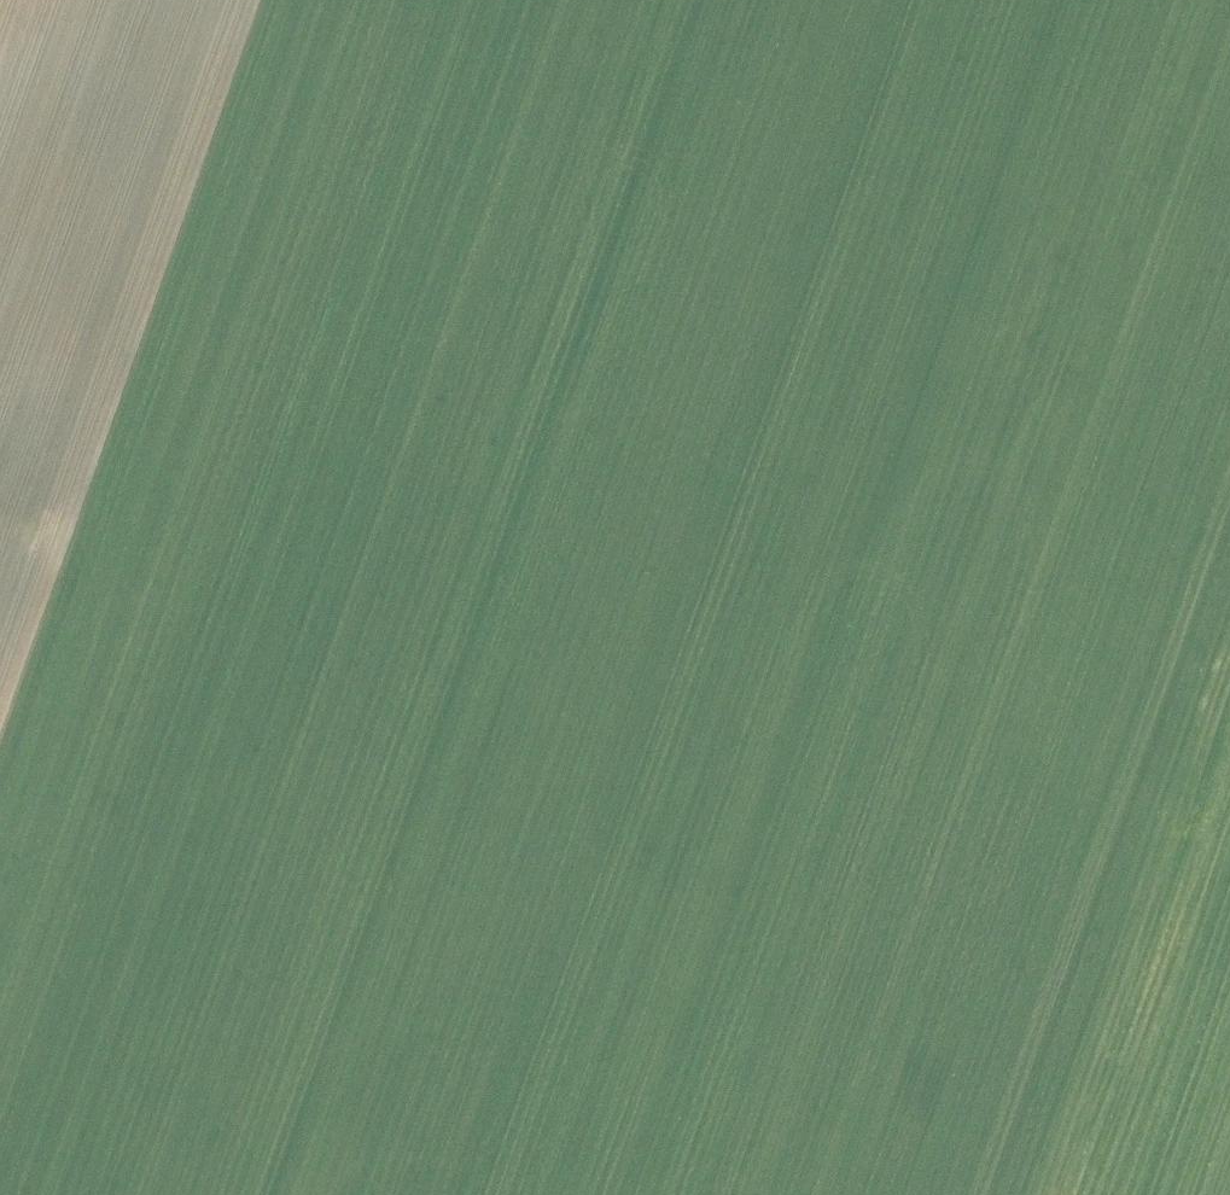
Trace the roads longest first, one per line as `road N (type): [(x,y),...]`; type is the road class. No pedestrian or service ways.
road 1 (track): [(0,736),(232,81),(271,0)]

